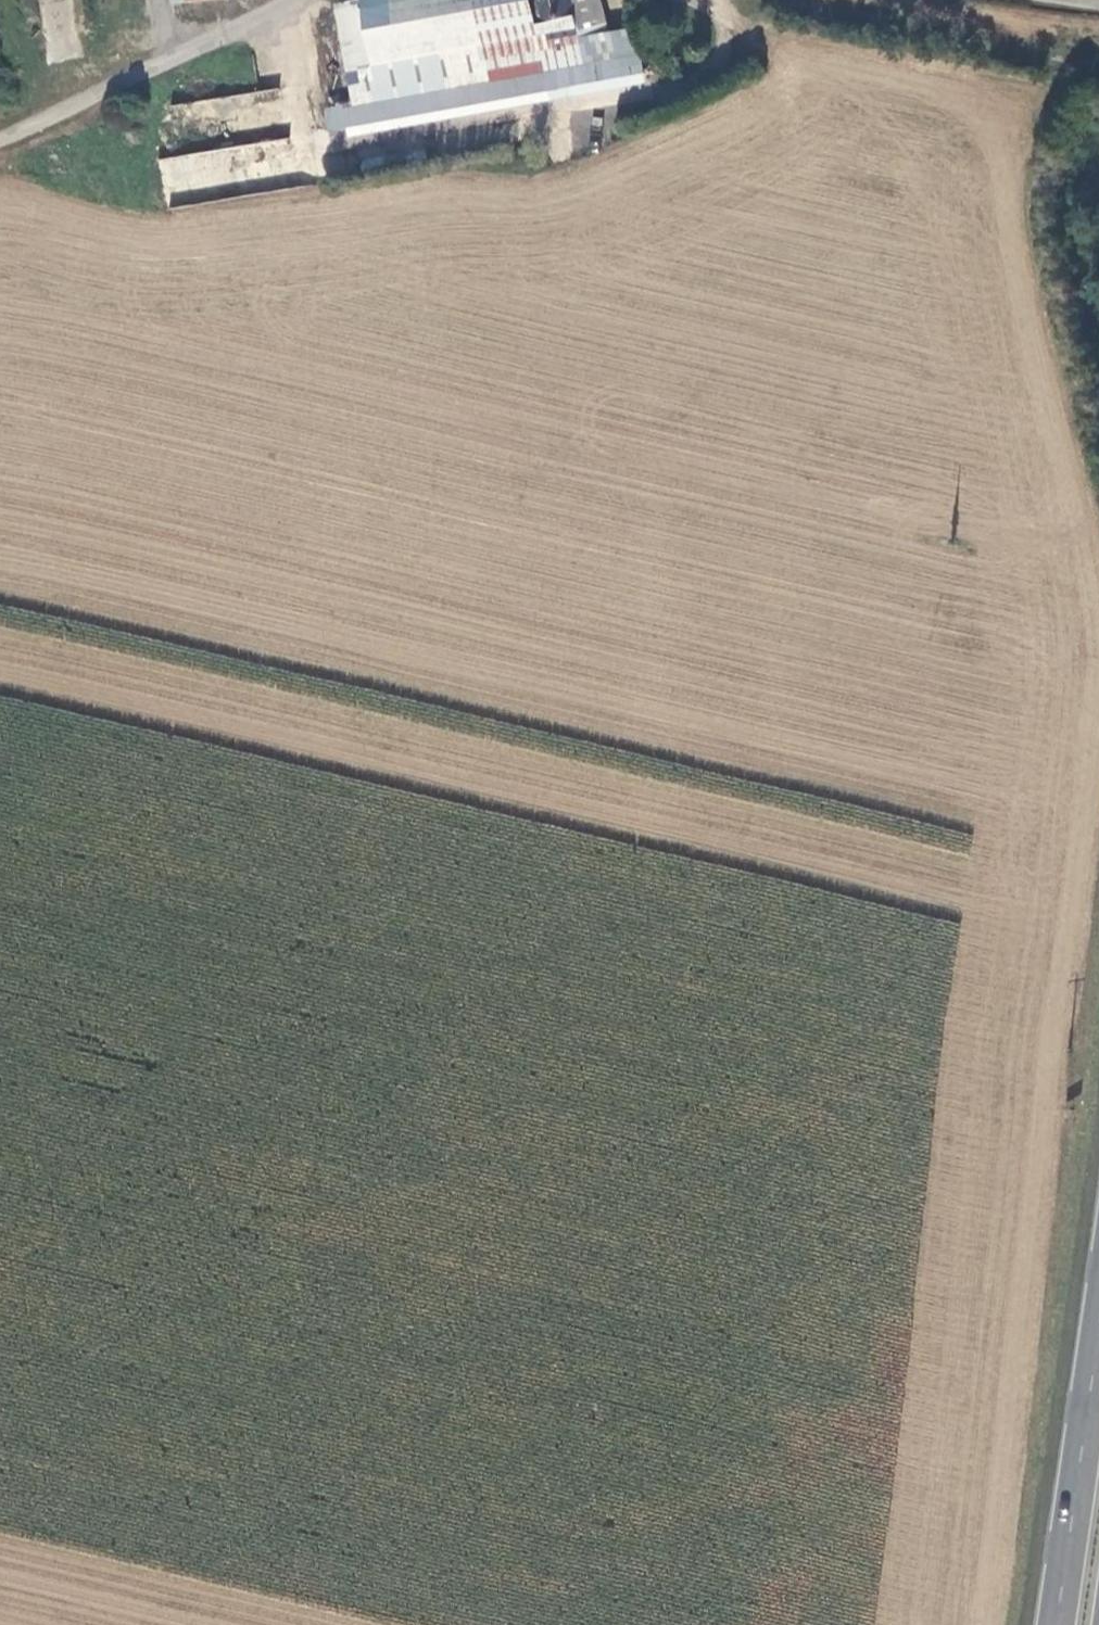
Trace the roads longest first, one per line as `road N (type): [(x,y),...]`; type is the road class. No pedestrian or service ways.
road 1 (unclassified): [(0,136),(279,0)]
road 2 (trunk): [(1098,1332),(1056,1624)]

